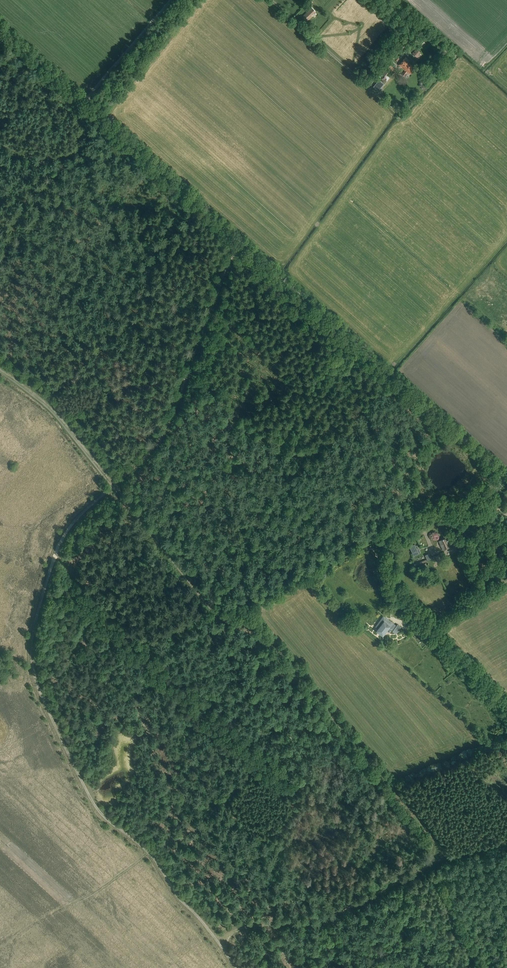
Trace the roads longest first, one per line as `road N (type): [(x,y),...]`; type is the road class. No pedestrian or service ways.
road 1 (track): [(243,243),(221,281),(169,429),(114,487),(215,610),(291,659),(447,861)]
road 2 (unclassified): [(506,479),(0,24)]
road 3 (track): [(112,488),(58,548),(32,637),(33,671),(95,804),(152,854),(238,967)]
road 4 (unclassified): [(506,711),(401,601),(392,576),(396,546),(410,528),(506,480)]
road 5 (track): [(220,945),(252,926),(327,920),(439,864),(506,841)]
road 6 (track): [(399,116),(269,0)]
road 7 (track): [(114,487),(54,412),(0,370)]
road 8 (track): [(399,116),(506,211)]
road 9 (track): [(86,101),(171,0)]

